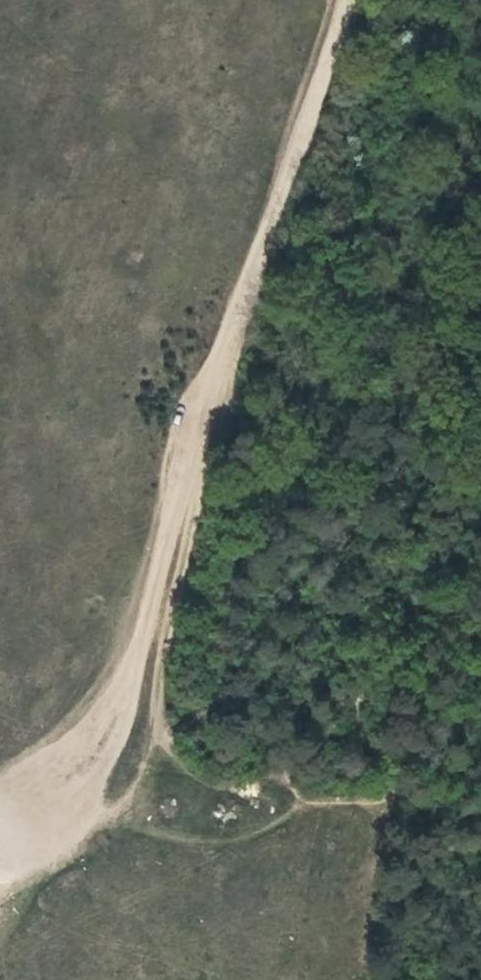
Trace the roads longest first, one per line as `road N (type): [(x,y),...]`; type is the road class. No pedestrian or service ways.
road 1 (track): [(357,0),(266,260),(191,436),(115,717),(73,780),(0,829)]
road 2 (track): [(191,436),(191,513),(153,713),(161,742)]

